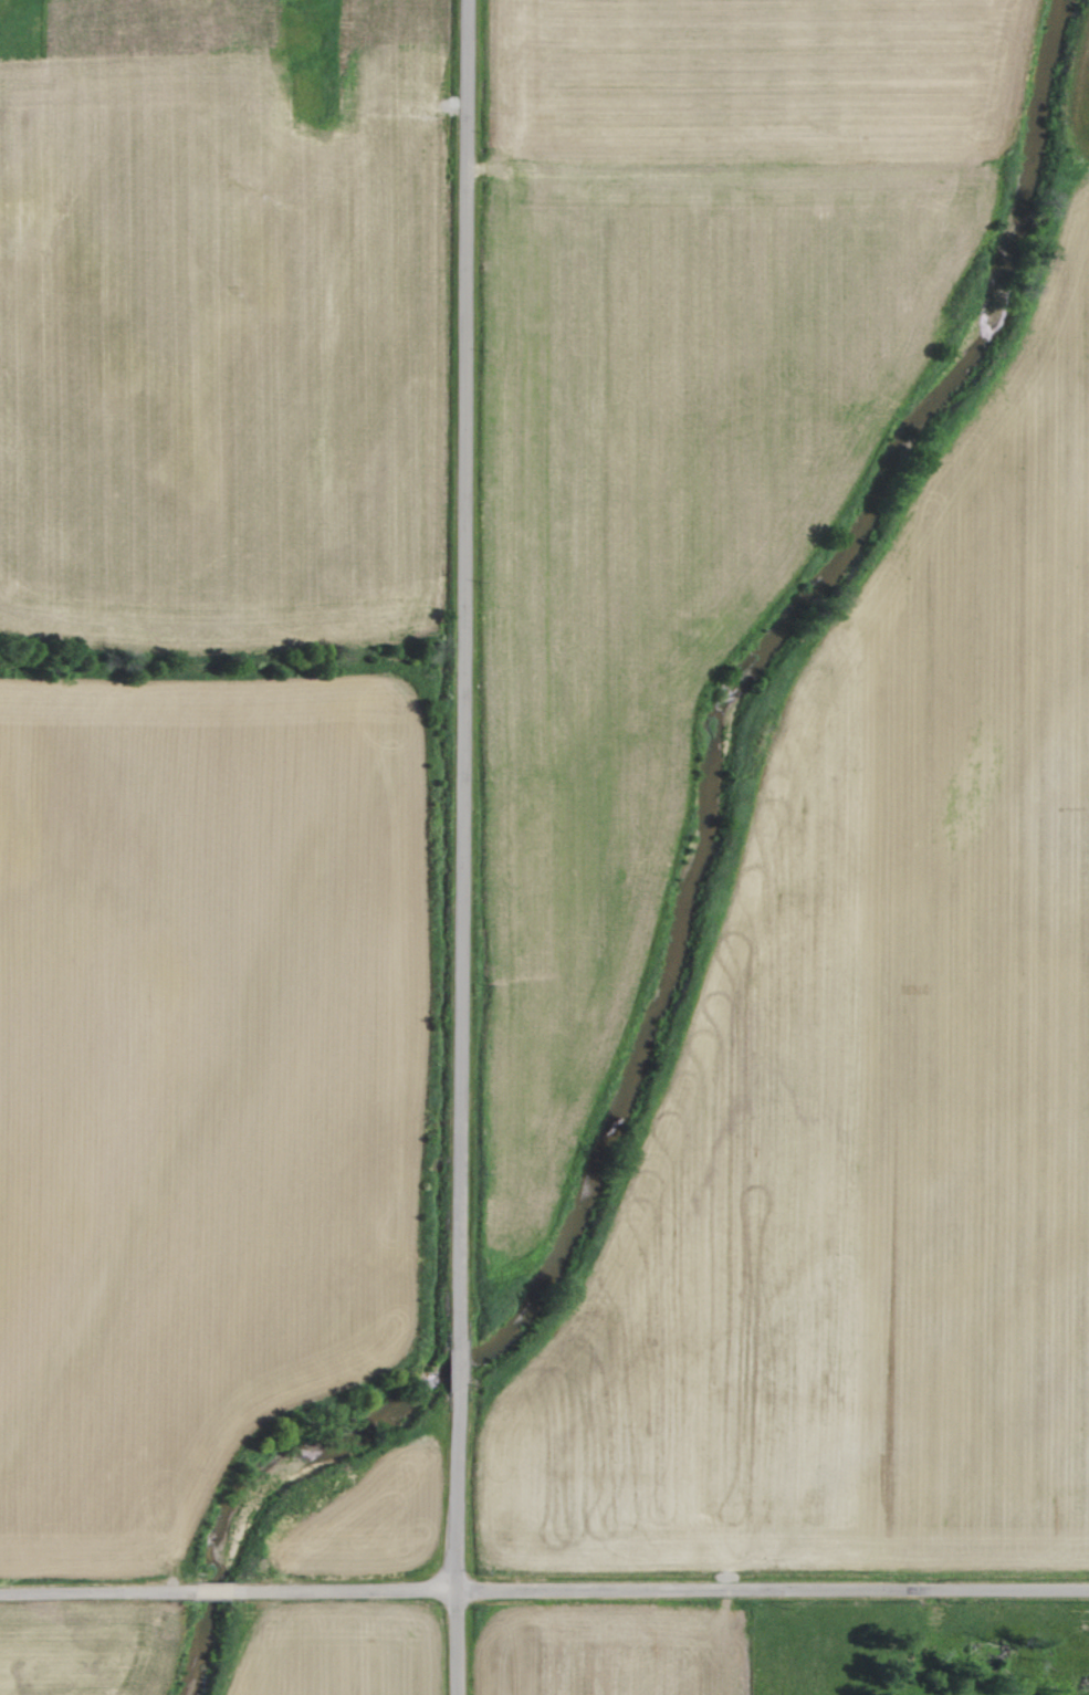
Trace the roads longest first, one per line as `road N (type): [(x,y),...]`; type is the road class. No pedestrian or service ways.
road 1 (residential): [(462,1335),(470,0)]
road 2 (residential): [(1088,1590),(237,1592)]
road 3 (residential): [(460,1694),(462,1387)]
road 4 (residential): [(197,1593),(0,1598)]

